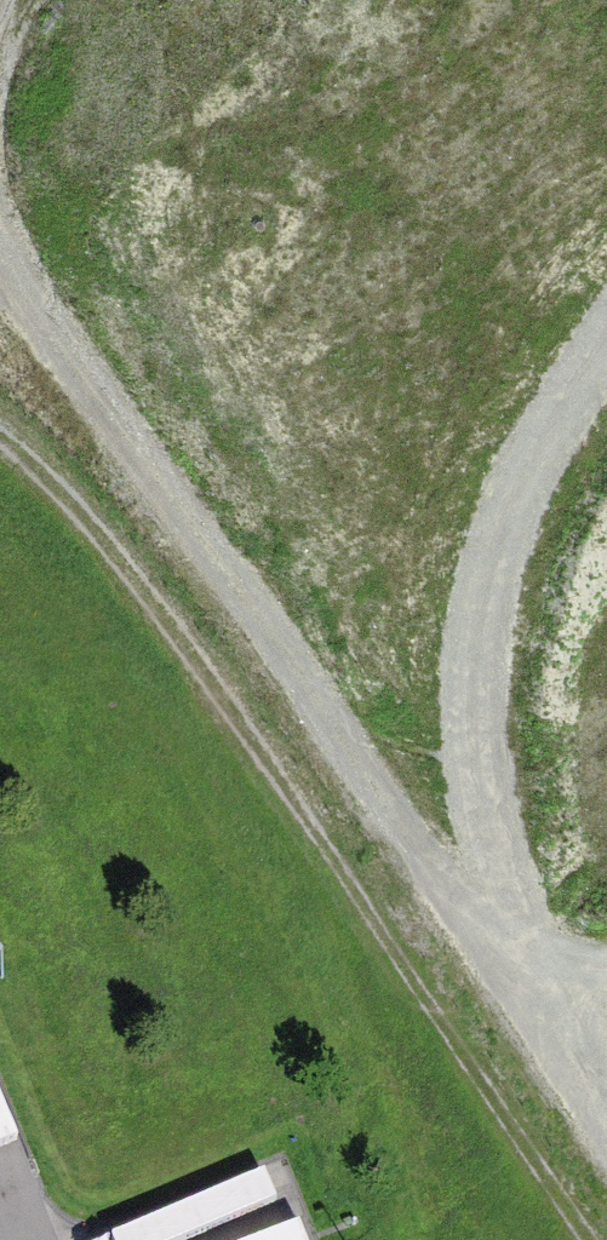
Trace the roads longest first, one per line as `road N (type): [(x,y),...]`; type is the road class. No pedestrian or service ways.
road 1 (track): [(0,252),(34,318),(606,1112)]
road 2 (track): [(606,1214),(253,705),(15,412),(0,406)]

